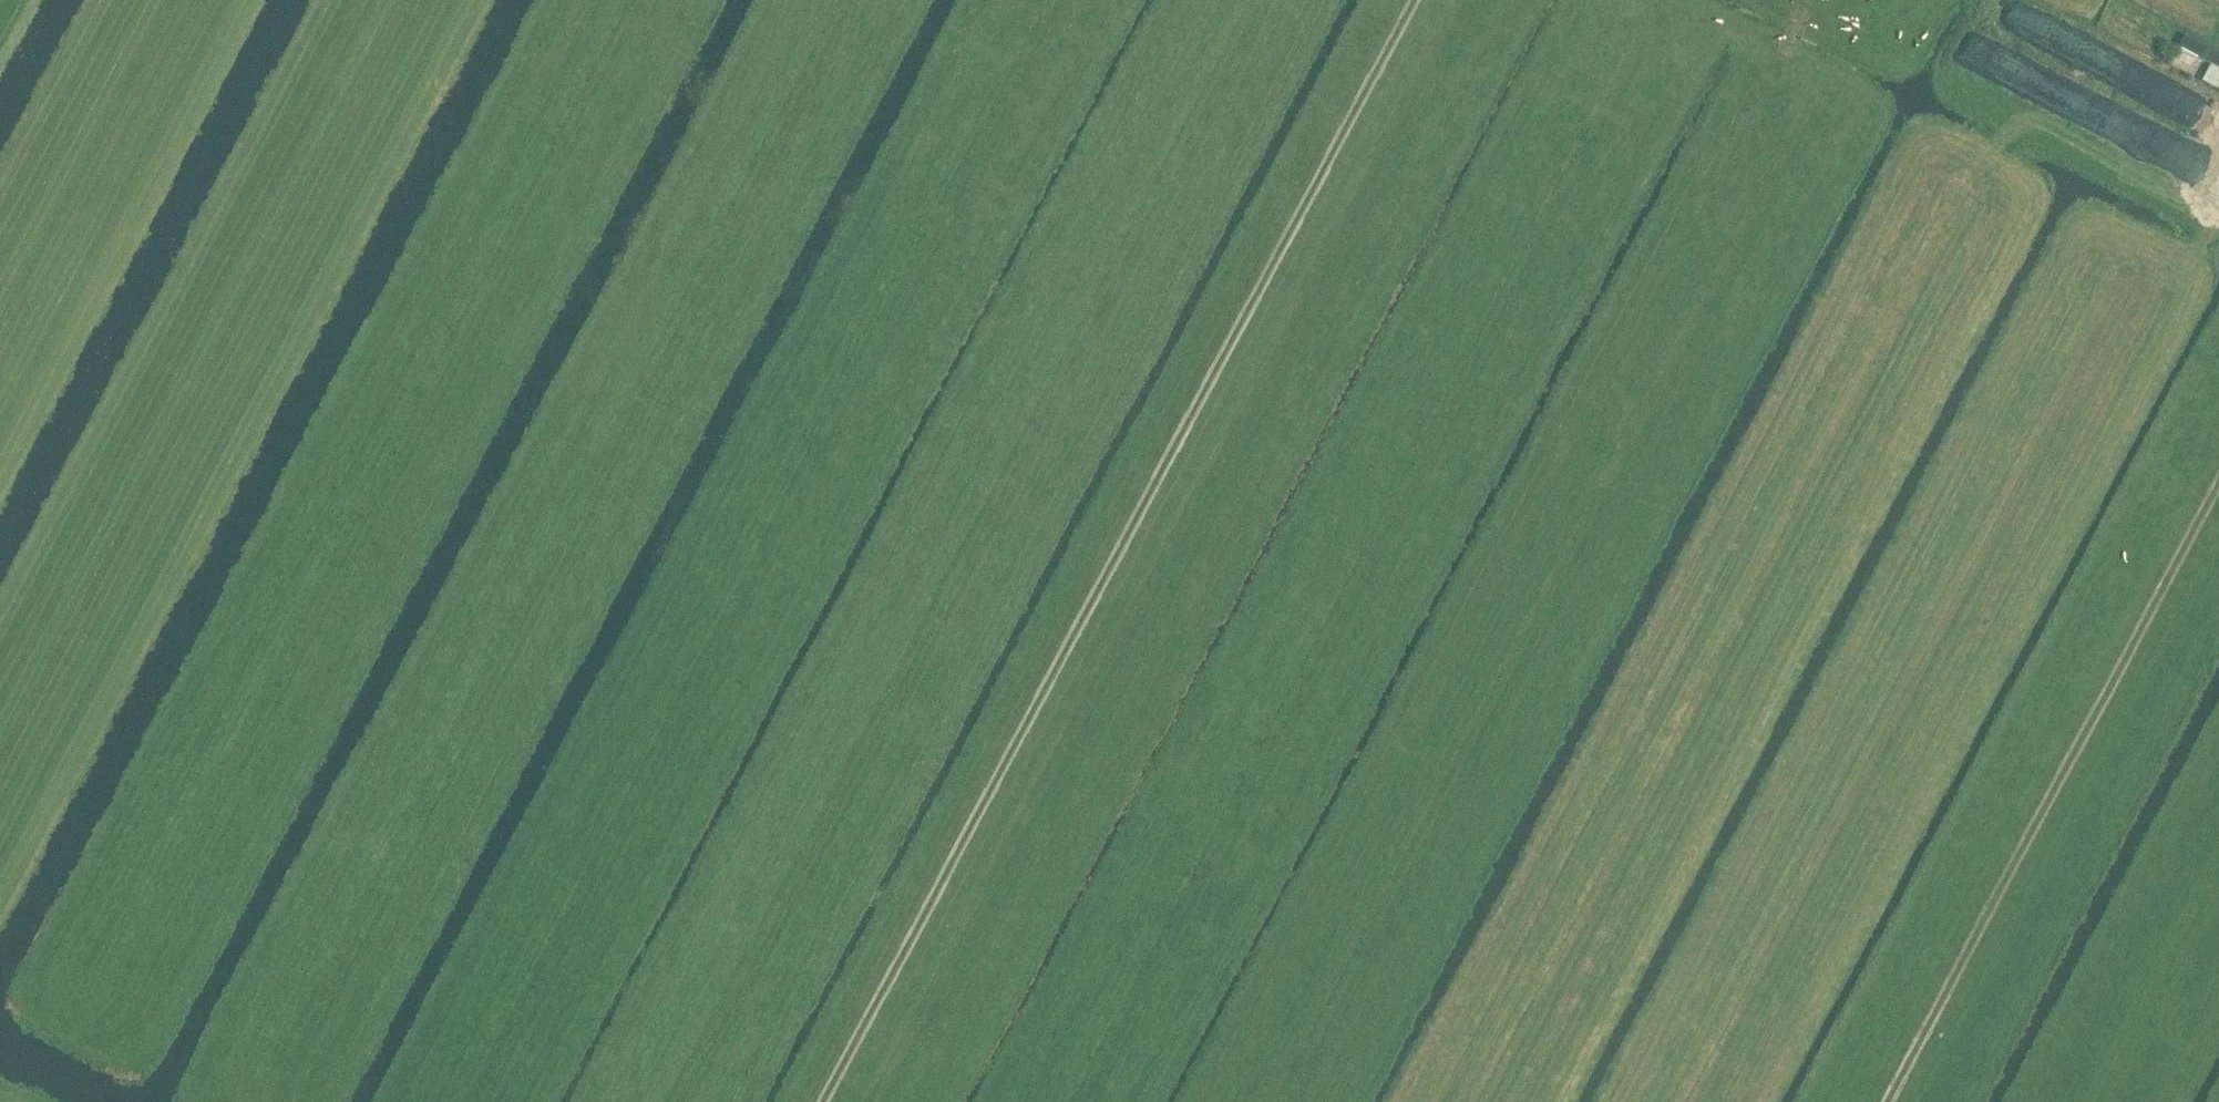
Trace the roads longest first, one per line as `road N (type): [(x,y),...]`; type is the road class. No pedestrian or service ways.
road 1 (track): [(825,1101),(1419,0)]
road 2 (track): [(2218,482),(1890,1101)]

